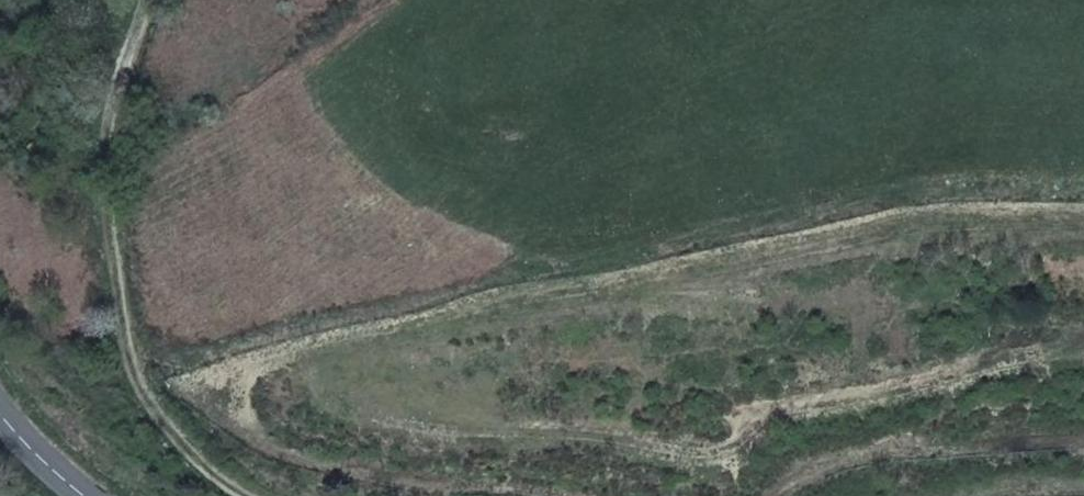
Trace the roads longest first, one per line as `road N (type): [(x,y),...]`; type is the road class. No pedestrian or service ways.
road 1 (track): [(157,0),(111,148),(107,198),(117,357),(166,386),(255,356),(957,209),(1083,208)]
road 2 (track): [(191,377),(226,428),(387,477),(563,495)]
road 3 (track): [(785,495),(871,445),(1083,438)]
road 4 (track): [(142,371),(164,426),(273,495)]

